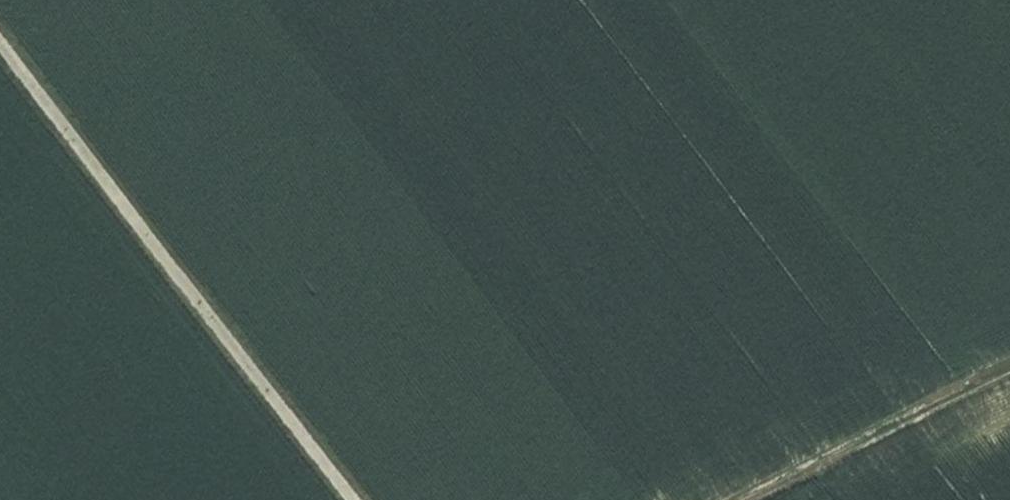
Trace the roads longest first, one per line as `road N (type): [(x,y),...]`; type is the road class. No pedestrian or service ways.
road 1 (track): [(0,41),(357,499)]
road 2 (track): [(1009,366),(737,499)]

